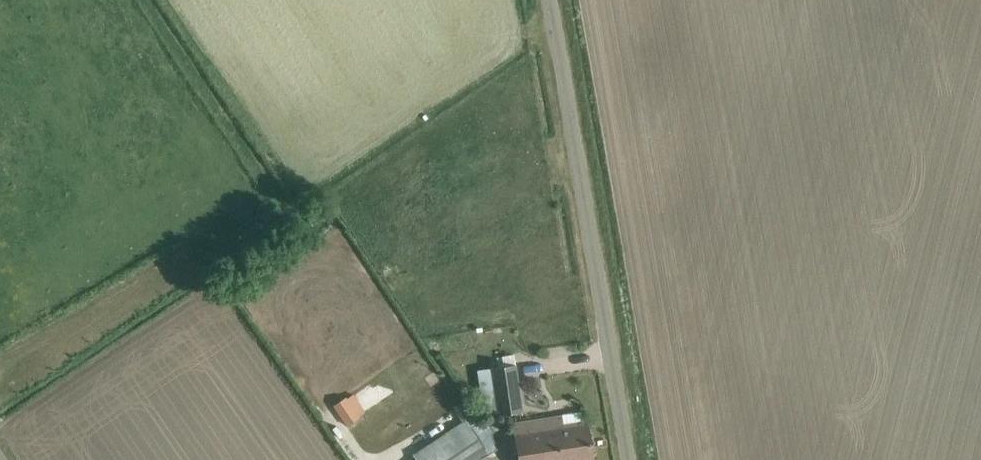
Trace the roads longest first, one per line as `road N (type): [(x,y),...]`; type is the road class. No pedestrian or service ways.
road 1 (unclassified): [(628,459),(548,0)]

